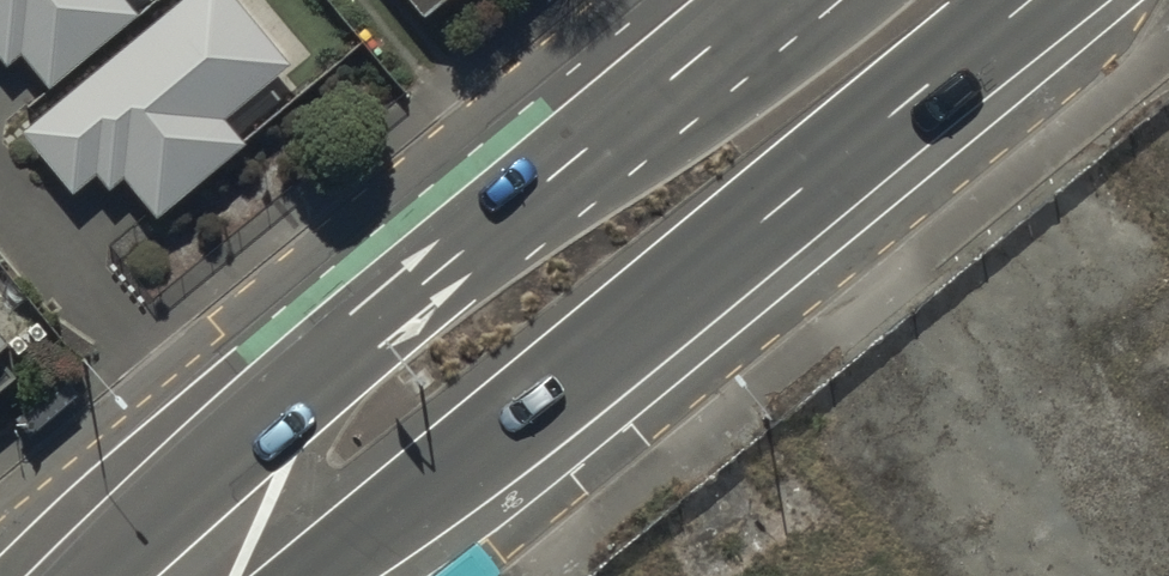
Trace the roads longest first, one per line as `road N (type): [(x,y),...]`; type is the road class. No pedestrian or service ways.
road 1 (secondary): [(1031,0),(313,575)]
road 2 (secondary): [(158,575),(222,457),(382,316),(803,0)]

